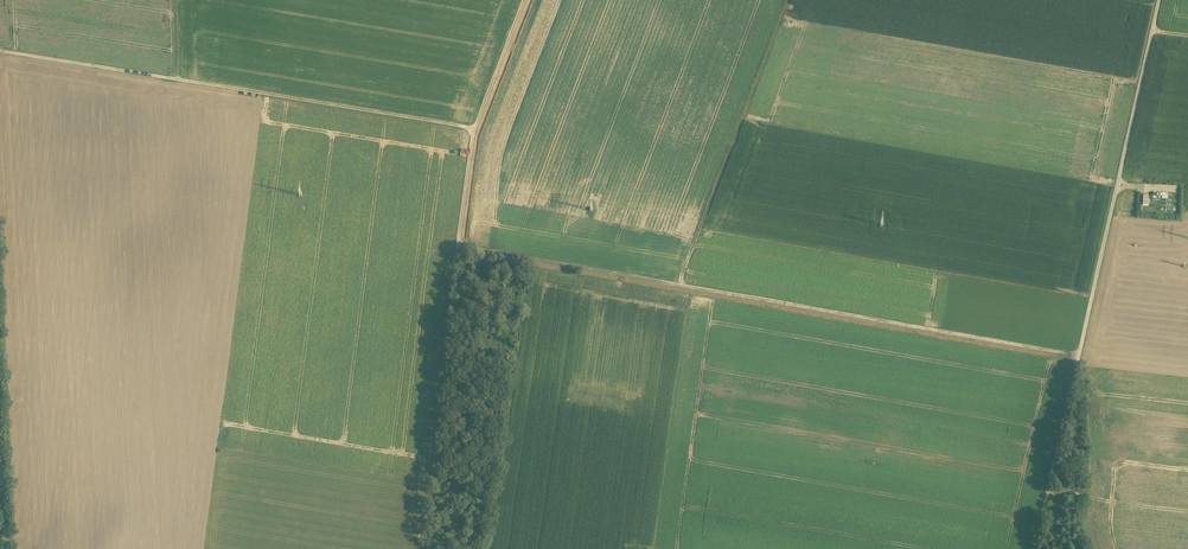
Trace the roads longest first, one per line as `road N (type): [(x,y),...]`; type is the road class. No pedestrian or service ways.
road 1 (track): [(1080,355),(460,251)]
road 2 (track): [(1034,548),(1164,0)]
road 3 (track): [(419,548),(477,129),(528,0)]
road 4 (track): [(0,48),(477,129)]
road 5 (track): [(0,369),(7,548)]

